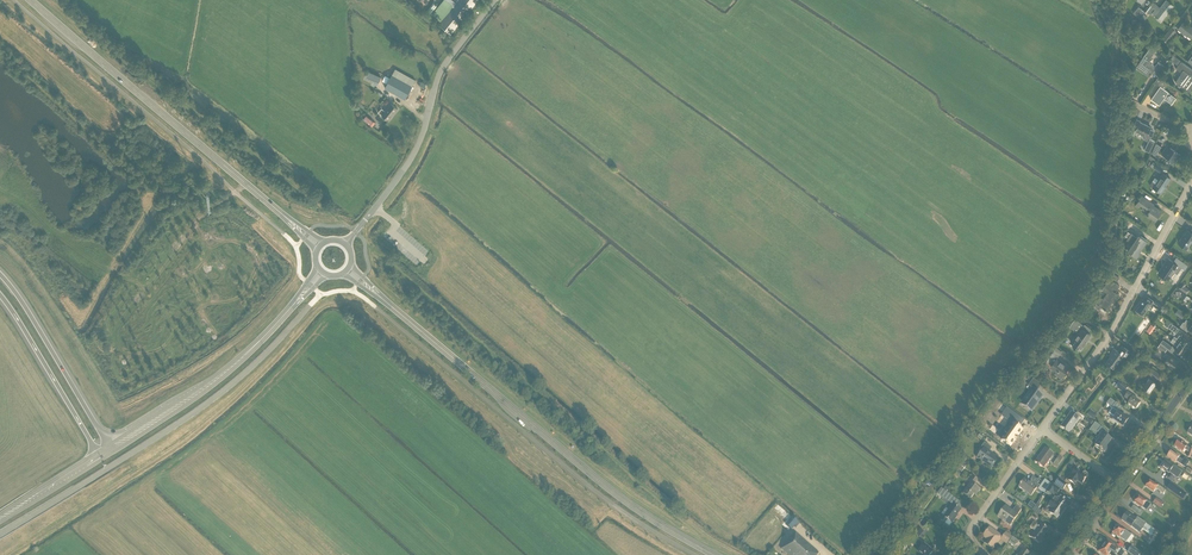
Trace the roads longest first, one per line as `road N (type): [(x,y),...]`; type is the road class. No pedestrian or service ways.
road 1 (secondary): [(715,554),(618,495),(392,307)]
road 2 (tertiary): [(281,213),(31,0)]
road 3 (residential): [(1043,428),(1109,335),(1191,181)]
road 4 (secondary): [(111,448),(227,370),(291,307)]
road 5 (unclassified): [(388,189),(420,138),(436,76),(493,0)]
road 6 (motorway): [(111,448),(0,274)]
road 7 (motorway): [(0,295),(99,456)]
road 8 (residential): [(601,110),(574,143),(545,161),(469,178)]
road 9 (residential): [(983,554),(970,528),(1043,428)]
road 10 (secondary): [(1116,483),(1191,377)]
road 11 (residential): [(672,7),(601,110)]

